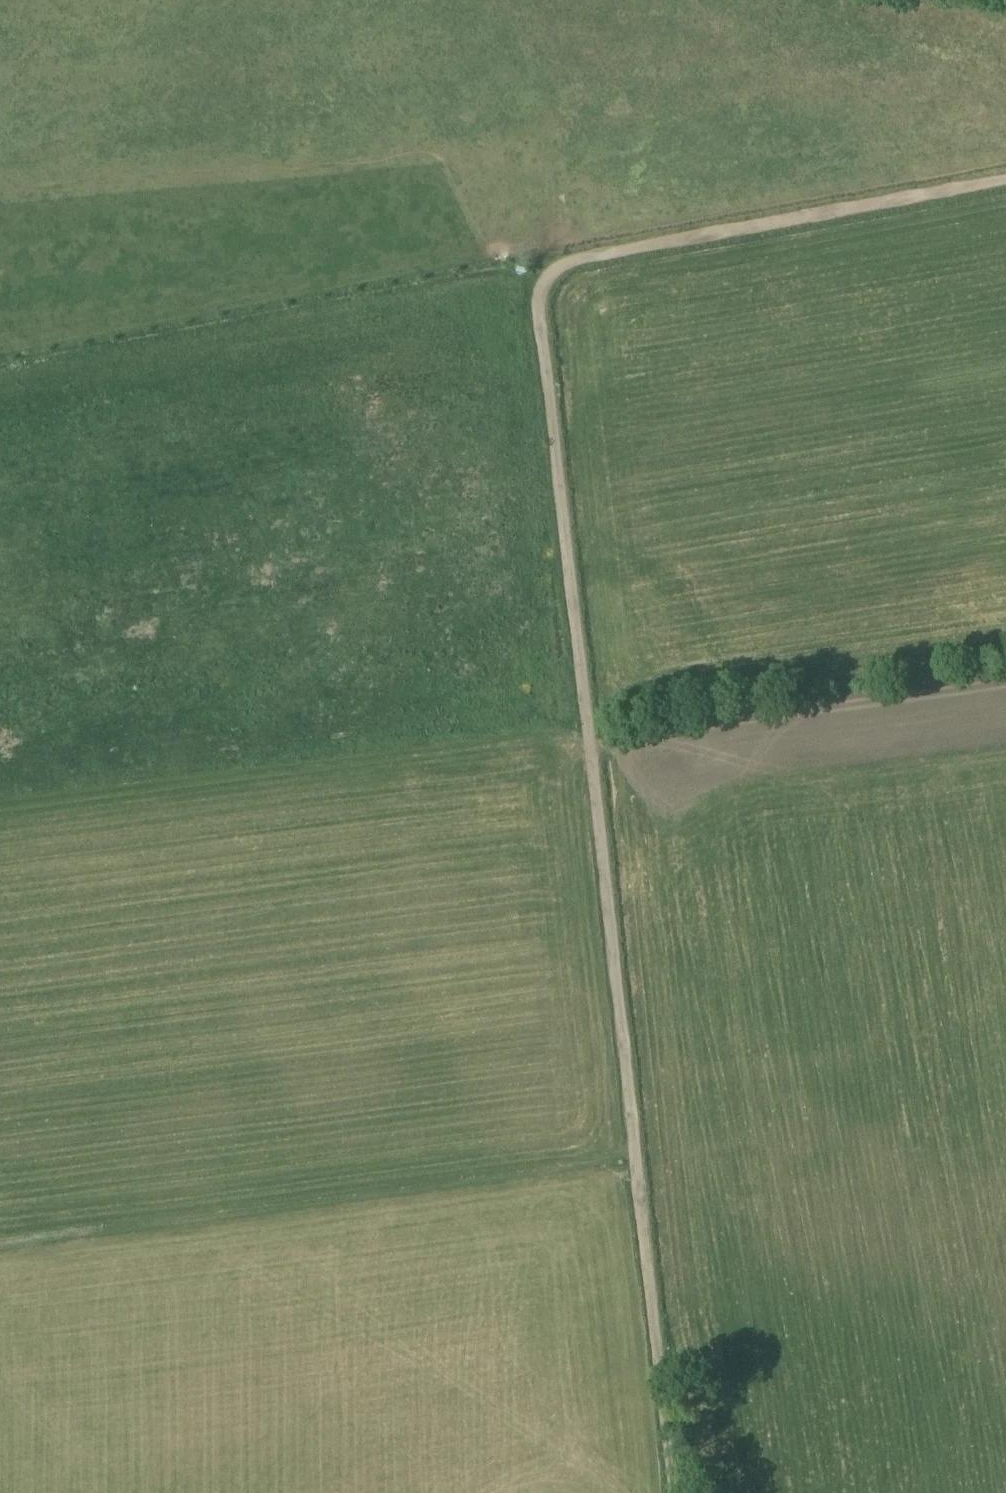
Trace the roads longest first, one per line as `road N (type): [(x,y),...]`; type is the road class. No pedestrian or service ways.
road 1 (track): [(1005,176),(556,265),(542,298),(670,1492)]

